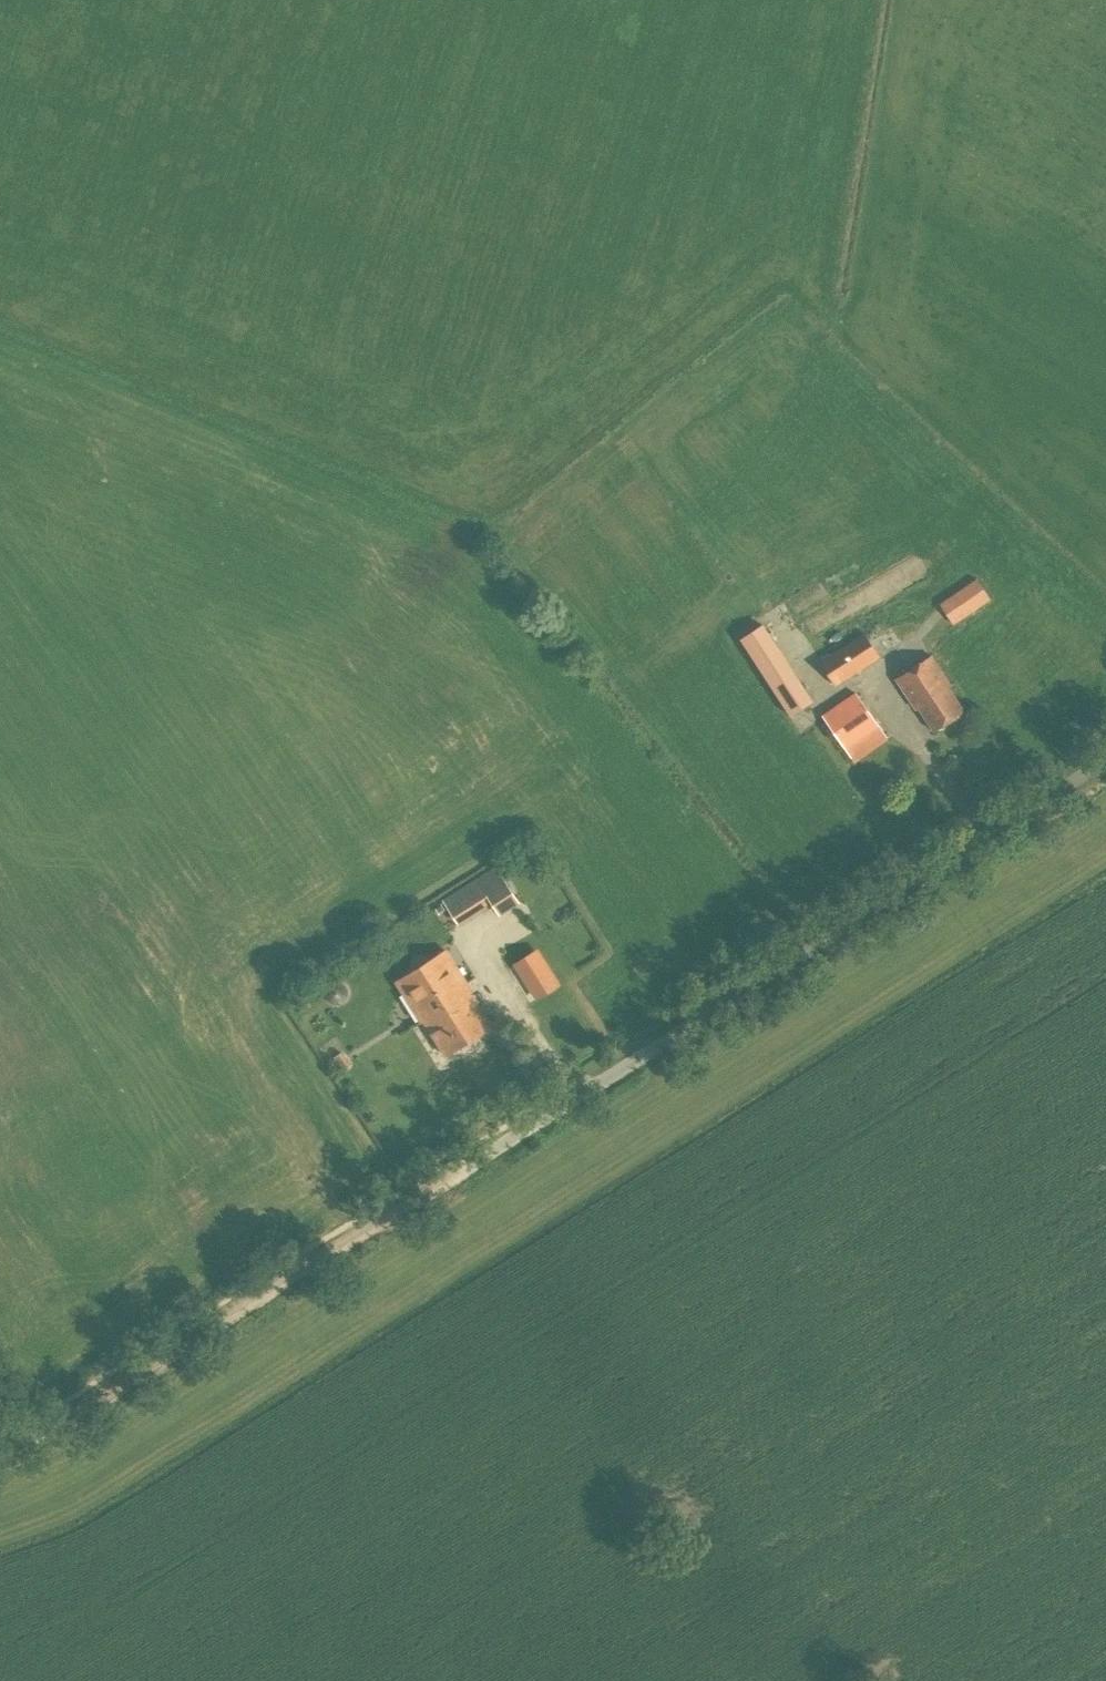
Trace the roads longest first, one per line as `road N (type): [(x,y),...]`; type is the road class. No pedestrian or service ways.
road 1 (unclassified): [(1105,763),(465,1166)]
road 2 (track): [(465,1166),(0,1449)]

